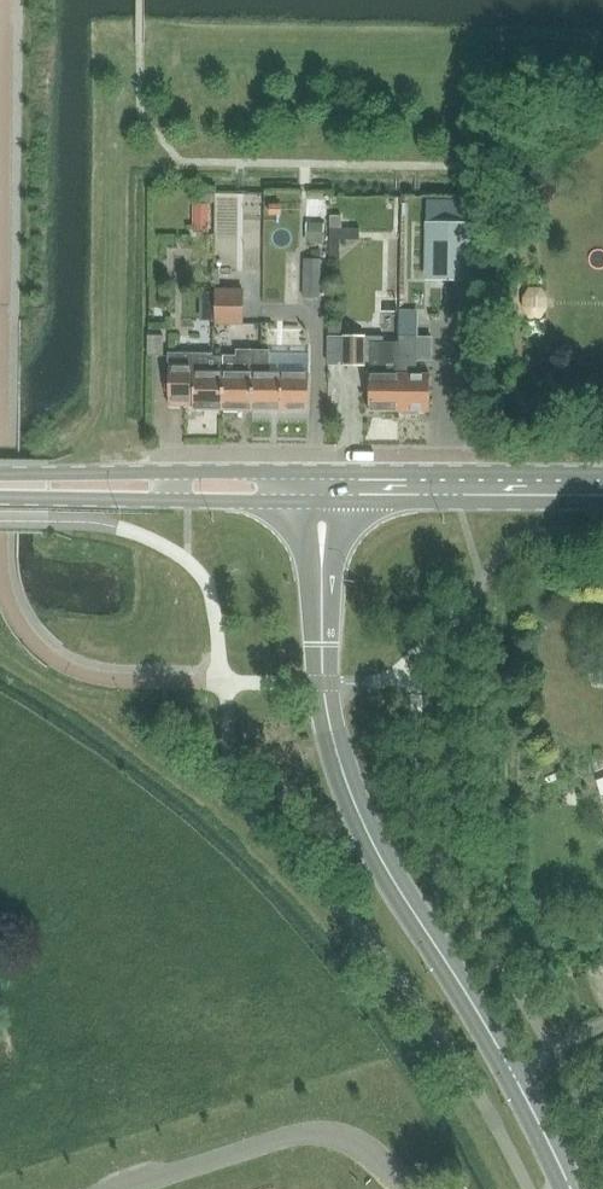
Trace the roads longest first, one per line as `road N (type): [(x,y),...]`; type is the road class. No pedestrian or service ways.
road 1 (secondary): [(569,1188),(513,1075),(368,835),(342,774),(323,683)]
road 2 (primary): [(325,472),(0,474)]
road 3 (primary): [(0,497),(303,503)]
road 4 (primary): [(602,473),(325,472)]
road 5 (primary): [(342,504),(602,504)]
road 6 (secondary): [(303,503),(313,671),(323,683)]
road 7 (secondary): [(323,683),(330,671),(342,504)]

